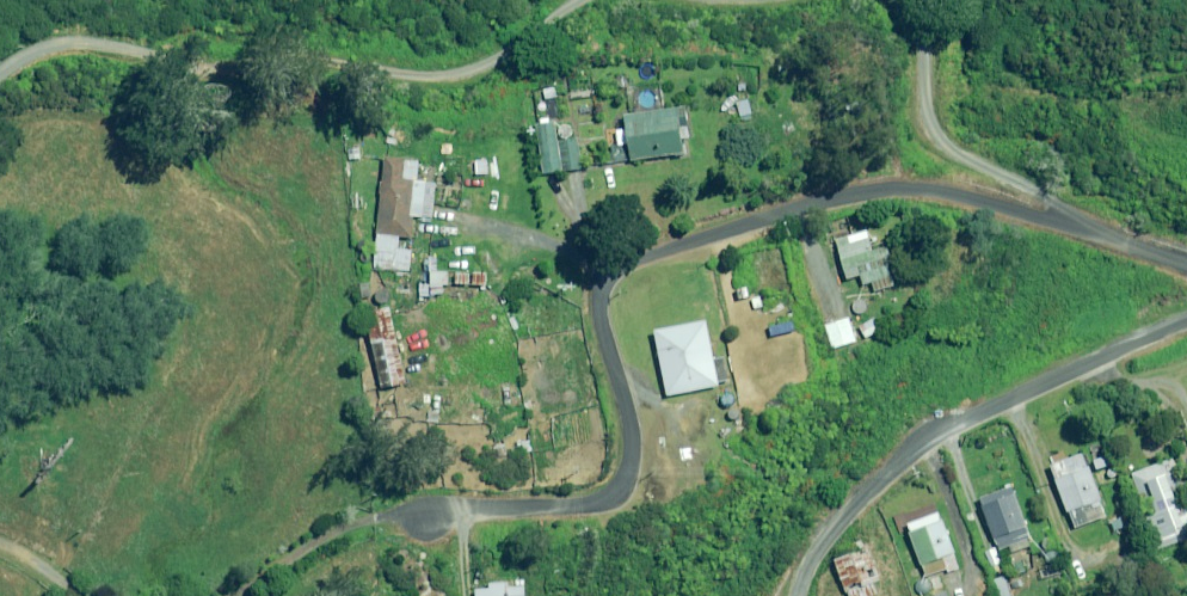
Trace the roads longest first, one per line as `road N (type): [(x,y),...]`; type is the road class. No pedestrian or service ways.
road 1 (residential): [(425,517),(620,499),(633,432),(600,302),(605,280),(626,263),(889,190),(941,193),(1079,228)]
road 2 (residential): [(590,0),(551,16),(501,55),(457,72),(378,73),(258,45),(144,49),(62,42),(0,76)]
road 3 (residential): [(796,595),(829,529),(937,432),(1186,320)]
road 4 (residential): [(1079,228),(1040,191),(955,148),(935,127),(918,30),(892,0)]

